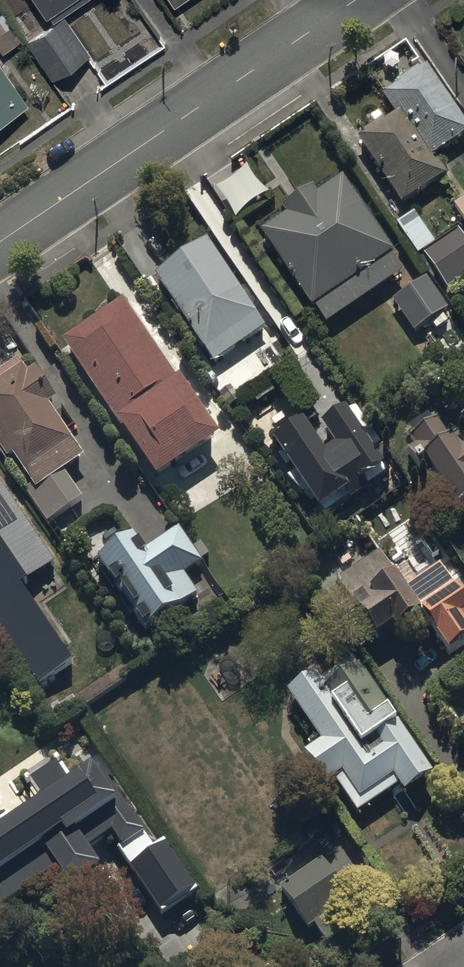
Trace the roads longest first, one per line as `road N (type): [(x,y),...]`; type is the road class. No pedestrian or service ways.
road 1 (residential): [(0,241),(355,0)]

